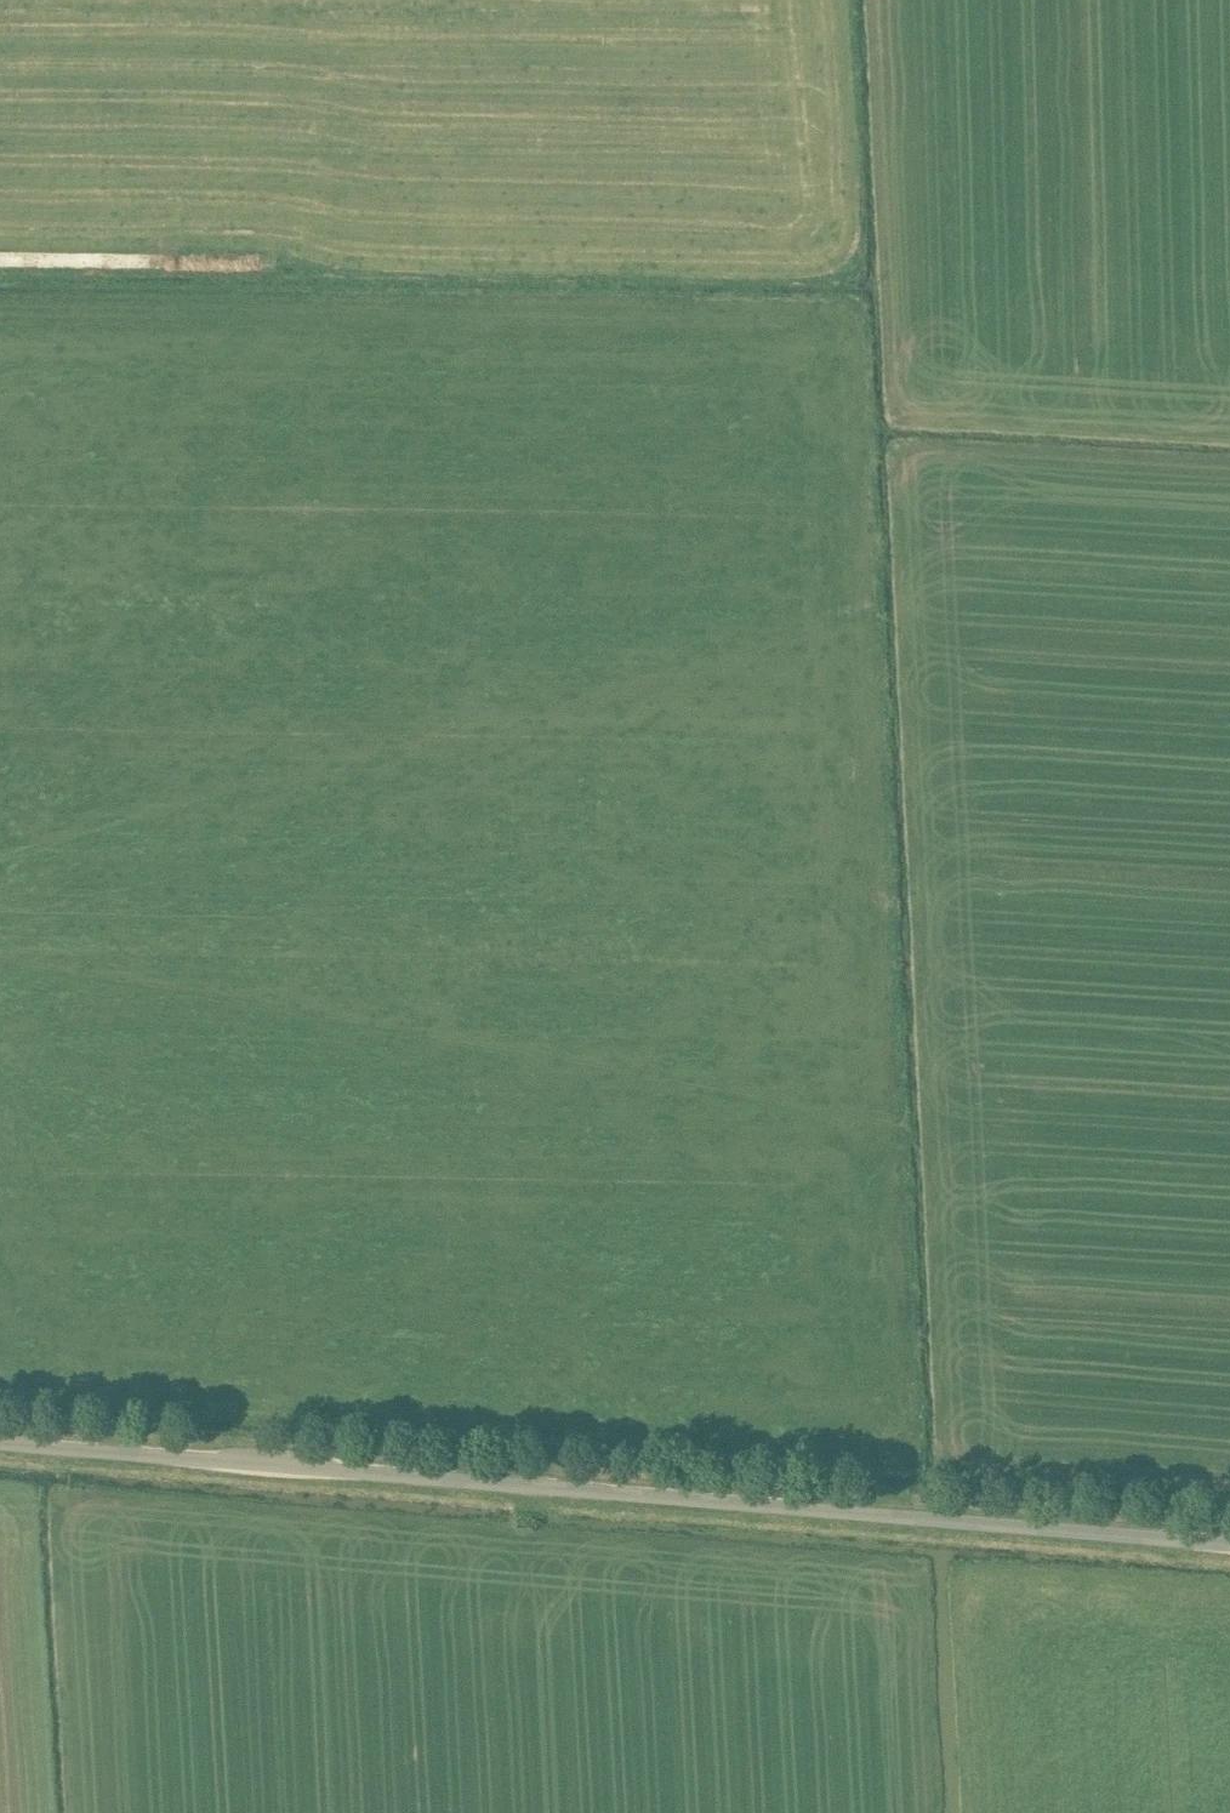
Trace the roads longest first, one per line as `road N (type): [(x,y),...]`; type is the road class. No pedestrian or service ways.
road 1 (unclassified): [(1229,1551),(0,1453)]

